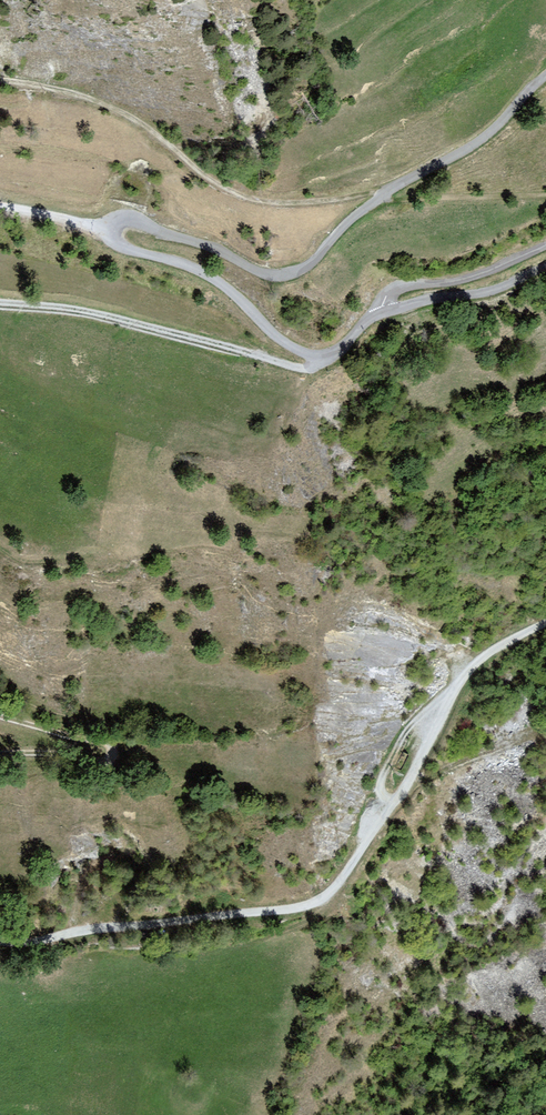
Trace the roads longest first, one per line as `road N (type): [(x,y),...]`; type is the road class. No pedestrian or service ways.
road 1 (unclassified): [(379,314),(335,352),(304,351),(212,278),(130,249),(113,229),(133,221),(265,272),(293,273),(381,196),(493,130),(545,75)]
road 2 (track): [(545,621),(485,655),(454,690),(410,776),(325,900),(30,942),(0,939)]
road 3 (track): [(324,354),(306,368),(105,315),(0,304)]
road 4 (track): [(0,716),(113,749),(103,759),(0,752)]
road 5 (residential): [(545,246),(461,278),(395,287),(379,314)]
road 6 (unclassified): [(545,268),(495,290),(379,314)]

